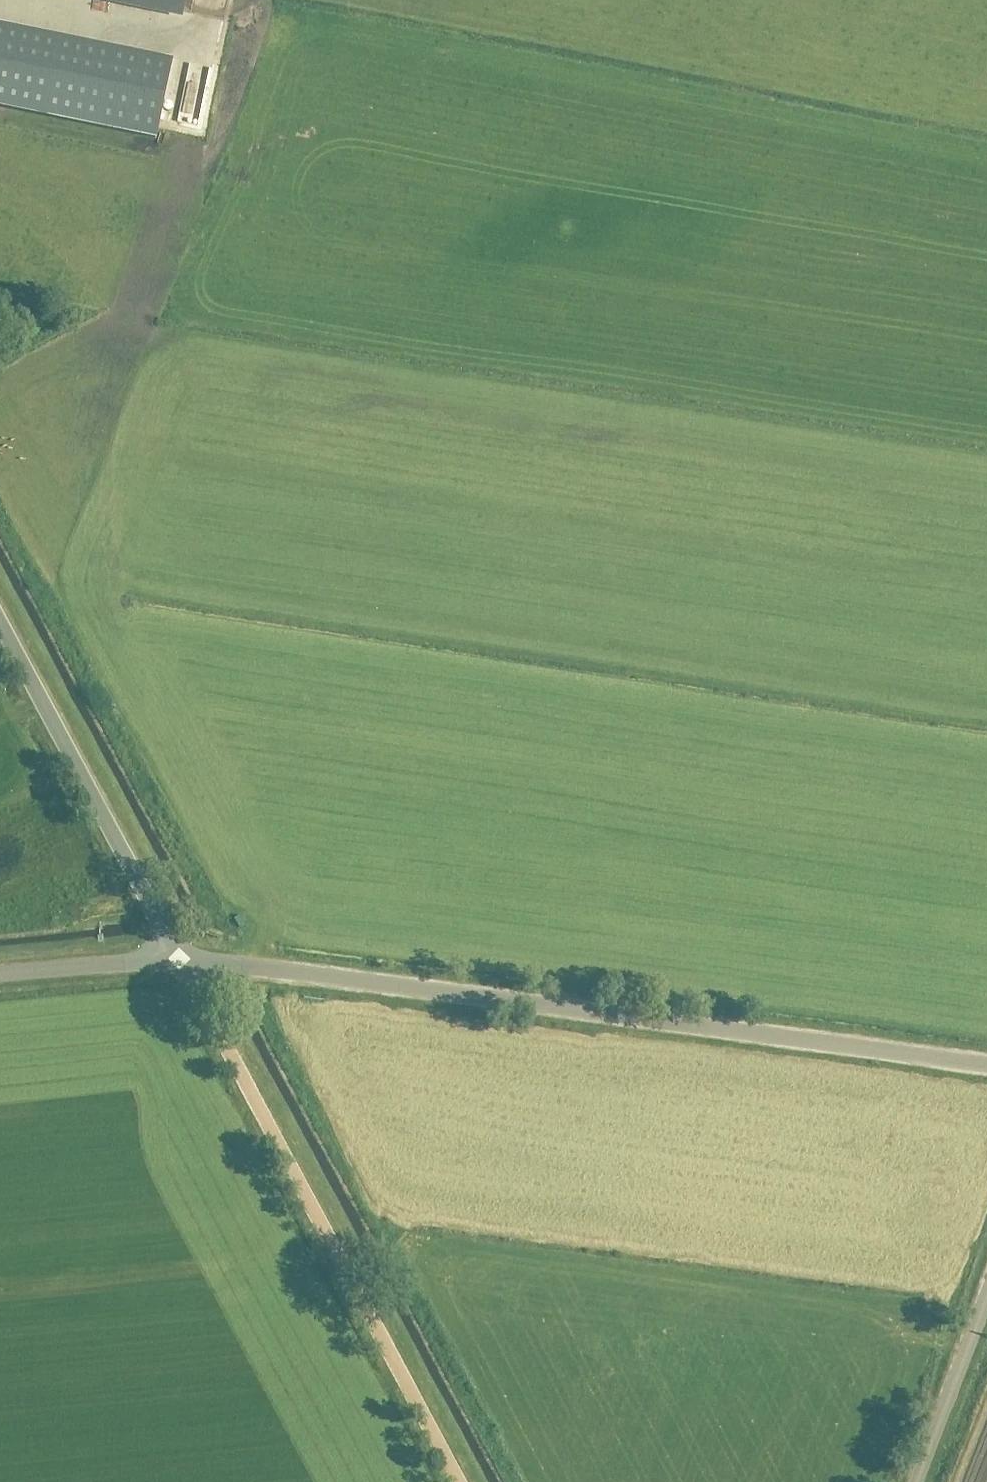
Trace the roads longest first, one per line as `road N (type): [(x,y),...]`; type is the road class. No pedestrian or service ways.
road 1 (tertiary): [(986,1068),(178,963)]
road 2 (unclassified): [(453,1481),(178,963)]
road 3 (unclassified): [(178,963),(0,628)]
road 4 (unclassified): [(914,1481),(986,1290)]
road 5 (tertiary): [(178,963),(0,978)]

